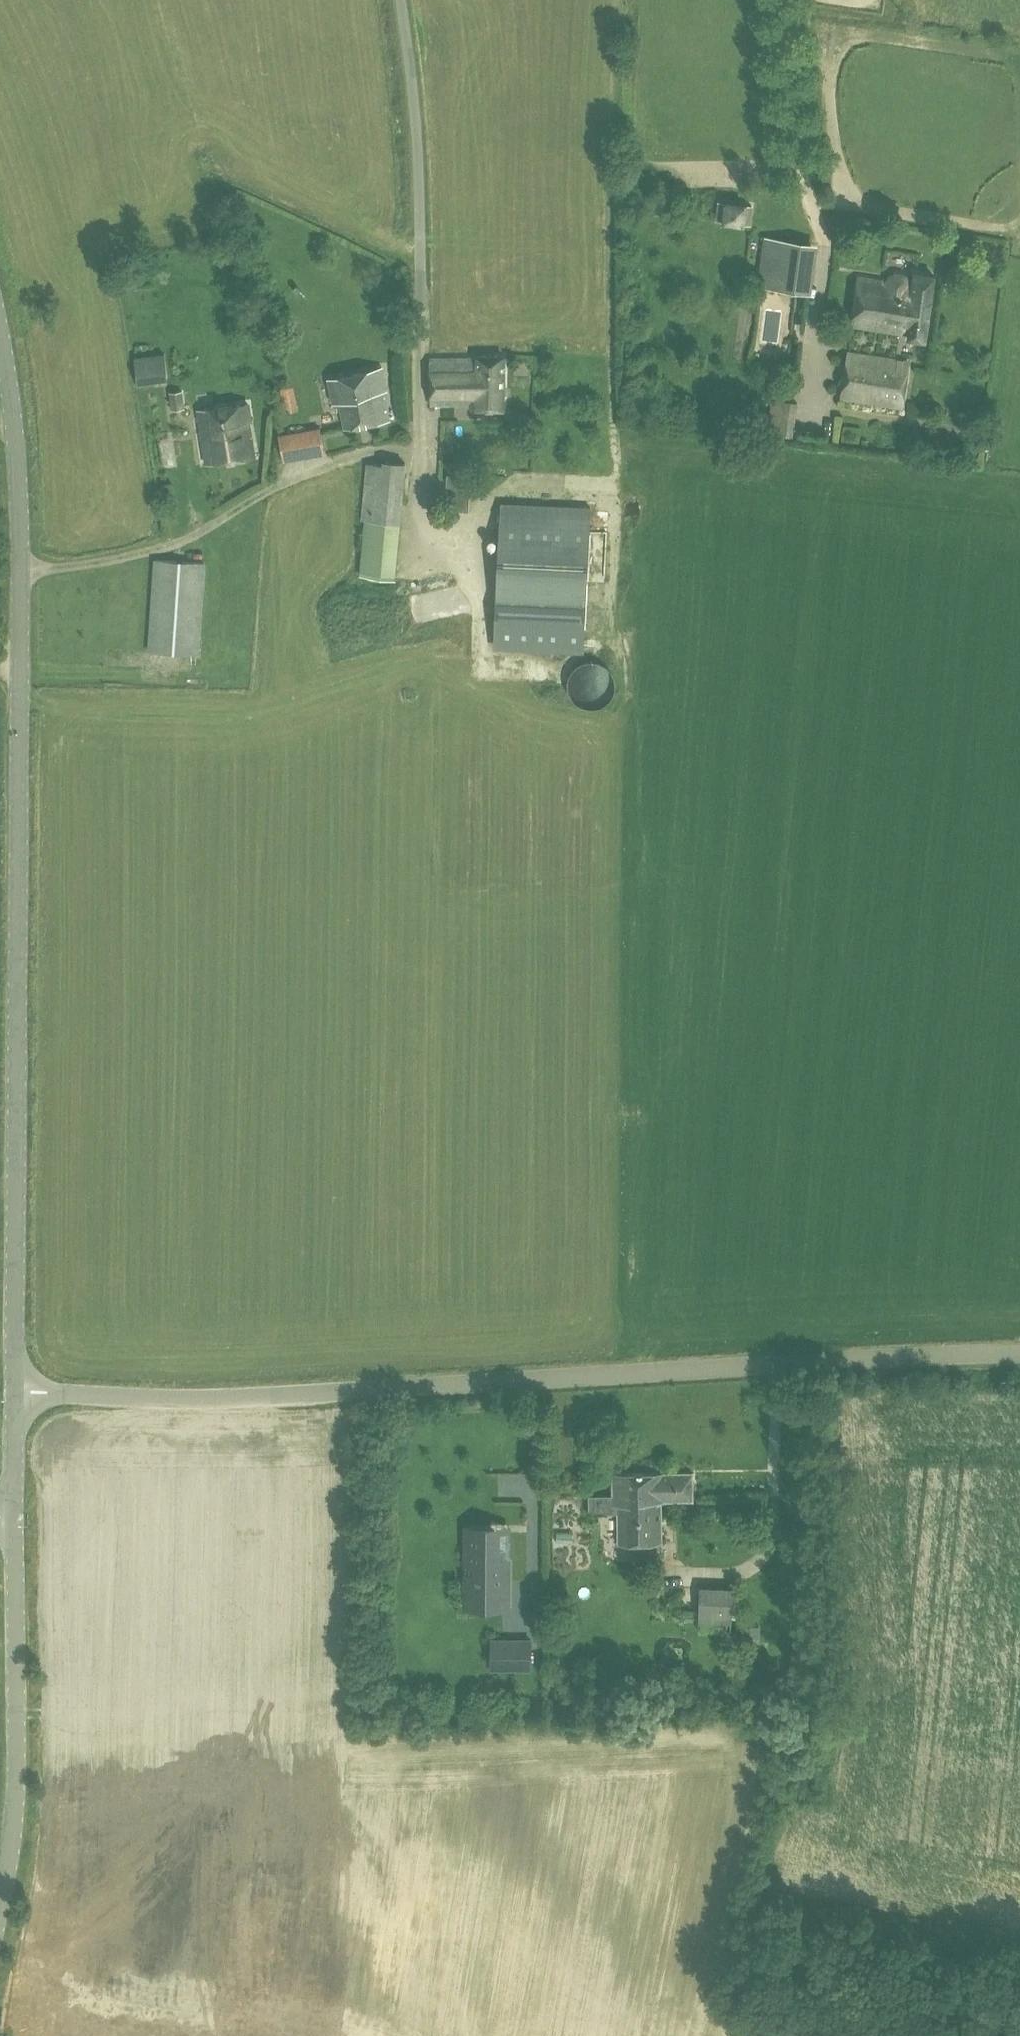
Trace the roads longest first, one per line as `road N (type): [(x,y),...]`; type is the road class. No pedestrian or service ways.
road 1 (tertiary): [(12,1394),(20,568),(0,342)]
road 2 (tertiary): [(1019,1354),(266,1400),(12,1394)]
road 3 (tertiary): [(0,1911),(16,1780),(13,1518)]
road 4 (tertiary): [(13,1518),(12,1394)]

